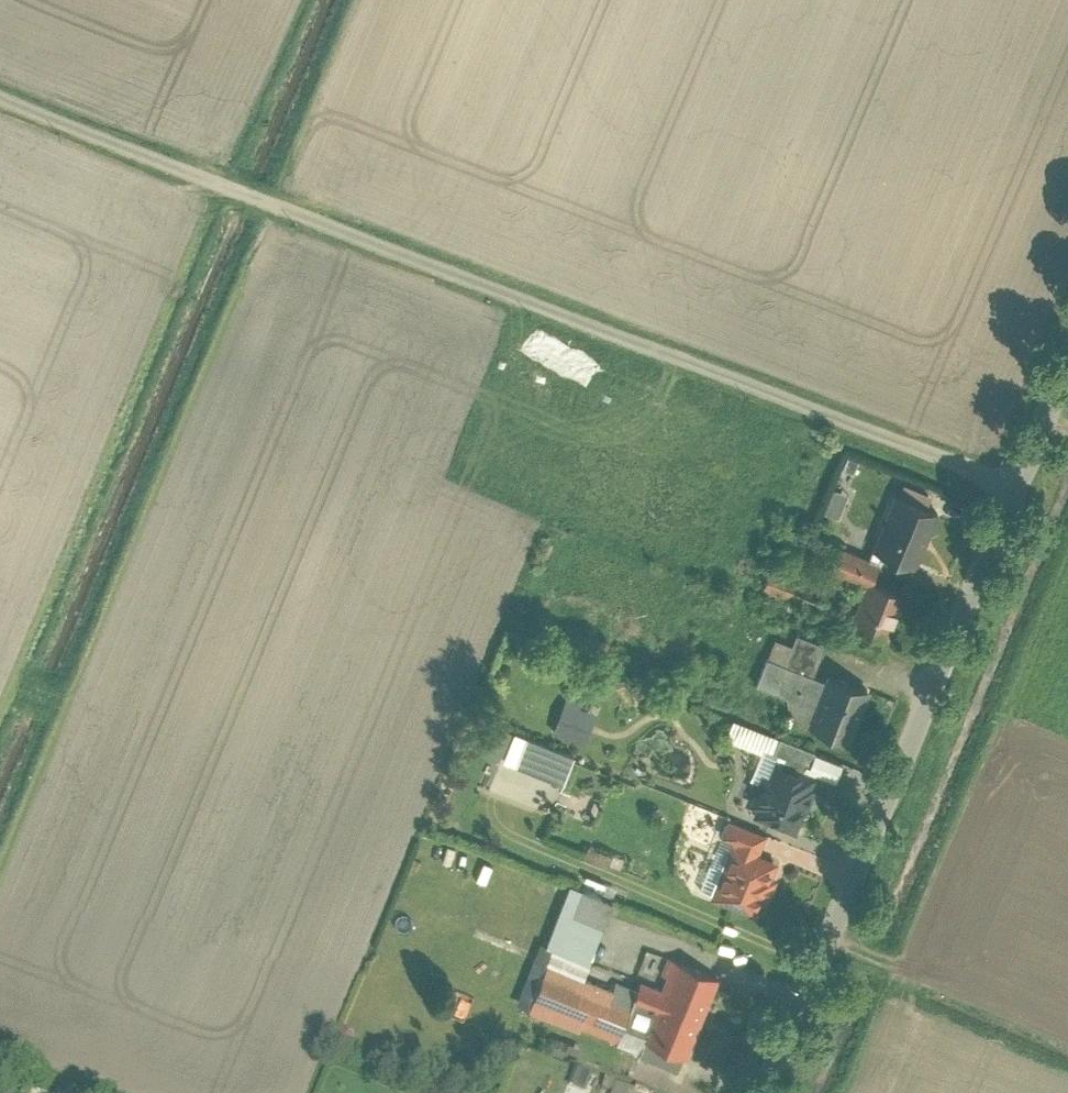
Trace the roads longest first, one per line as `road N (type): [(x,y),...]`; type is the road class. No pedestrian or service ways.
road 1 (unclassified): [(756,1092),(1067,299)]

